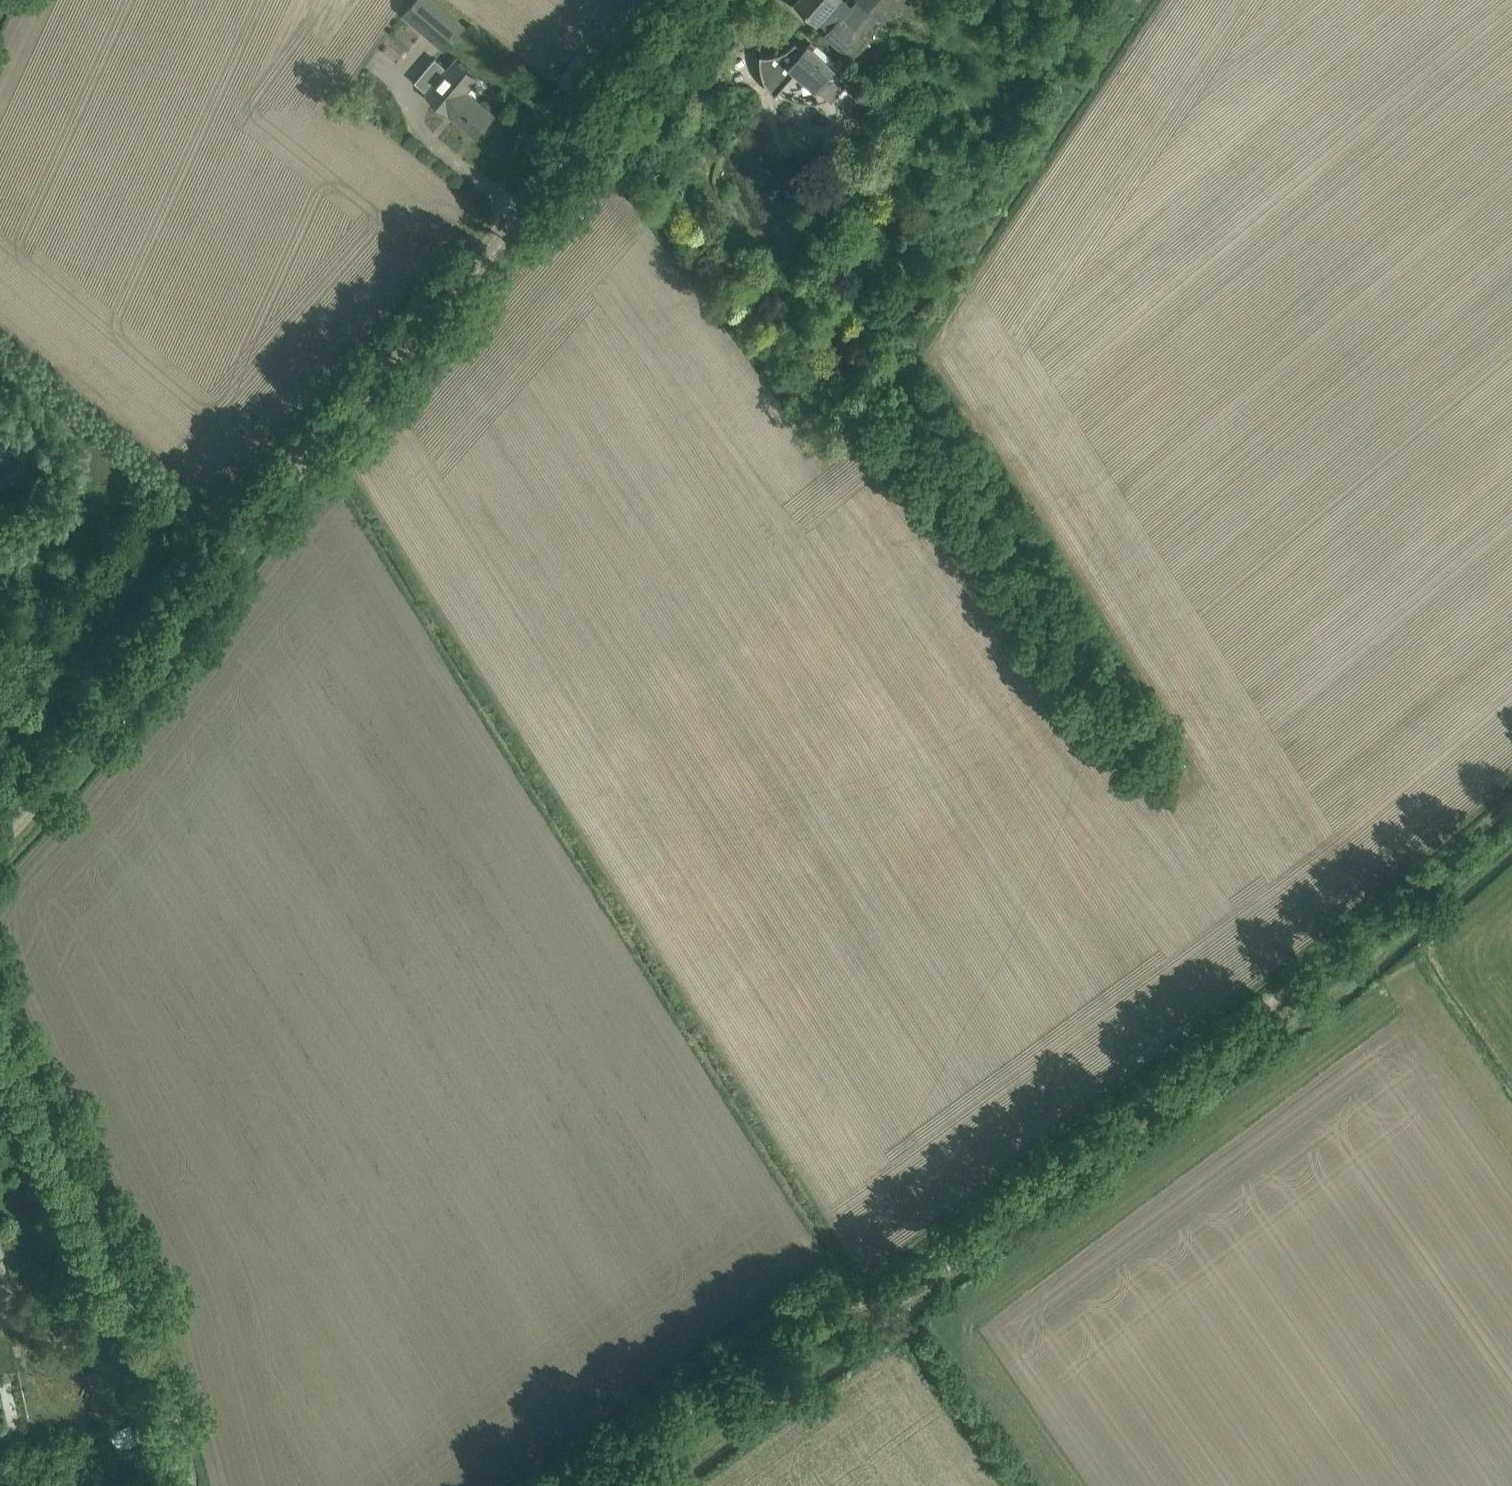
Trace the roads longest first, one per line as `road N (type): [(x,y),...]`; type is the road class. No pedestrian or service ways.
road 1 (tertiary): [(0,834),(255,518),(711,0)]
road 2 (tertiary): [(188,1485),(139,1319),(0,1006)]

